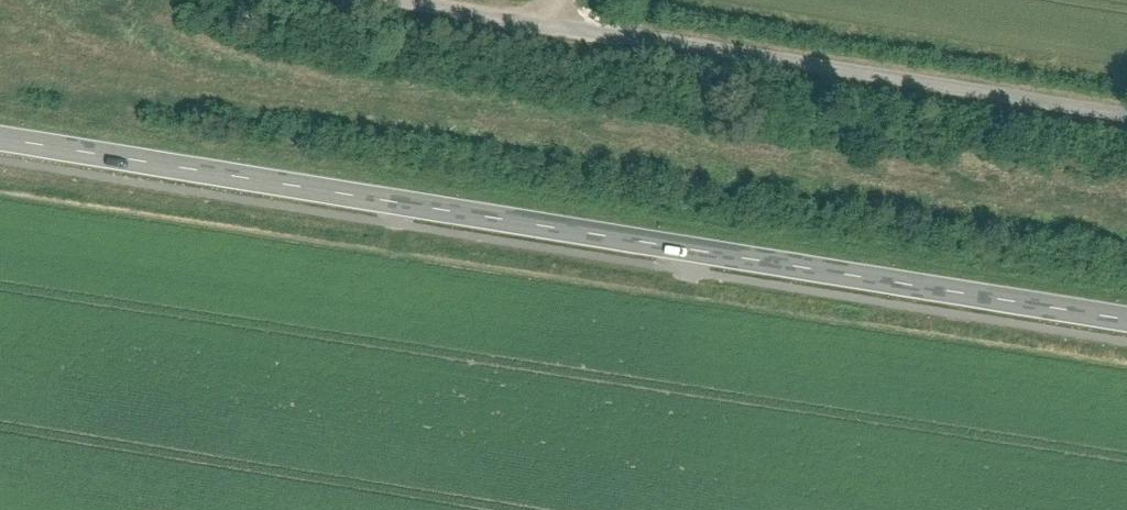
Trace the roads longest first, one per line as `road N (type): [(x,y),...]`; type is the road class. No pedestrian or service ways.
road 1 (tertiary): [(0,137),(1126,317)]
road 2 (residential): [(1126,115),(410,0)]

